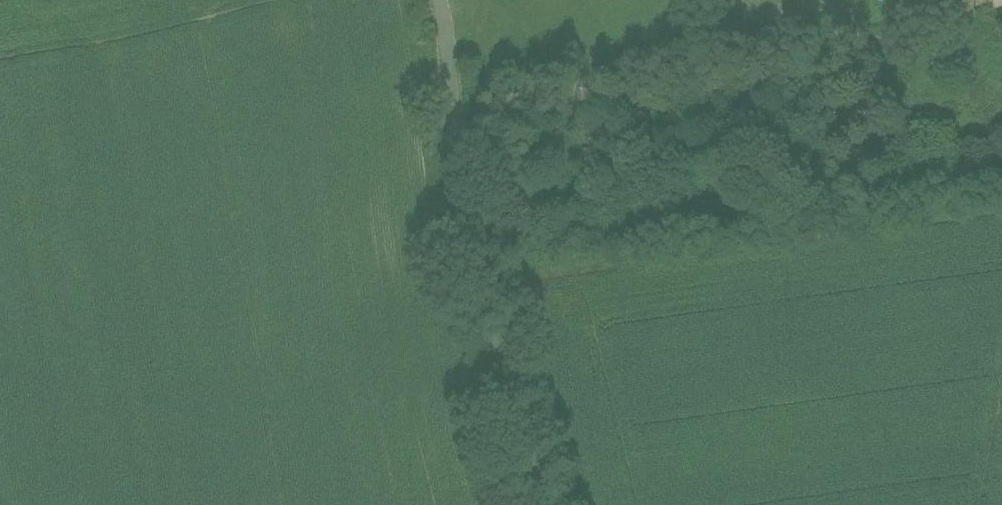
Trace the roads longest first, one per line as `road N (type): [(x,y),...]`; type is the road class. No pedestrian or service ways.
road 1 (residential): [(540,504),(475,239),(441,0)]

